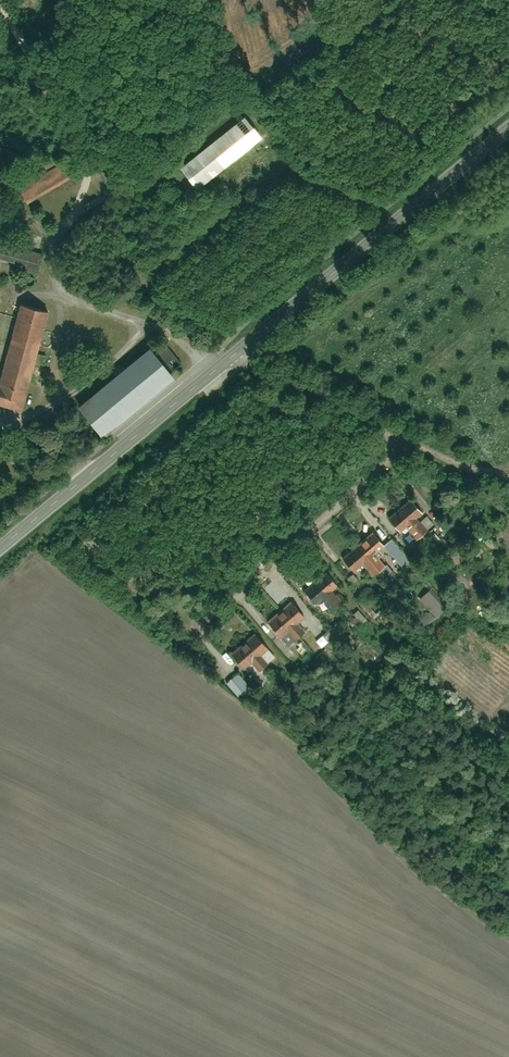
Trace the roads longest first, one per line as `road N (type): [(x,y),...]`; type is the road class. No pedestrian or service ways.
road 1 (residential): [(231,358),(399,433),(399,447),(194,629)]
road 2 (tertiary): [(508,130),(231,358)]
road 3 (tertiary): [(231,358),(0,550)]
road 4 (track): [(508,487),(399,433)]

